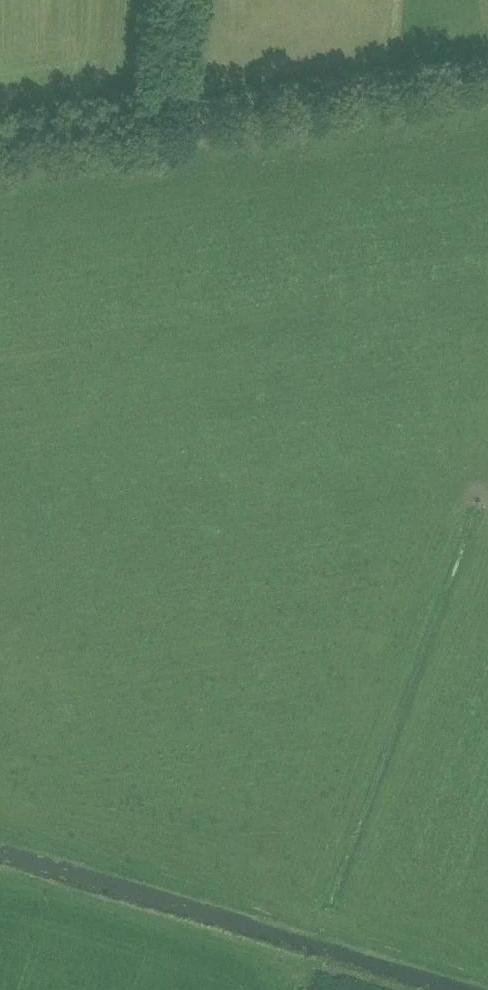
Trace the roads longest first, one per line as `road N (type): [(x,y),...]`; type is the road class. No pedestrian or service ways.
road 1 (unclassified): [(0,139),(487,64)]

